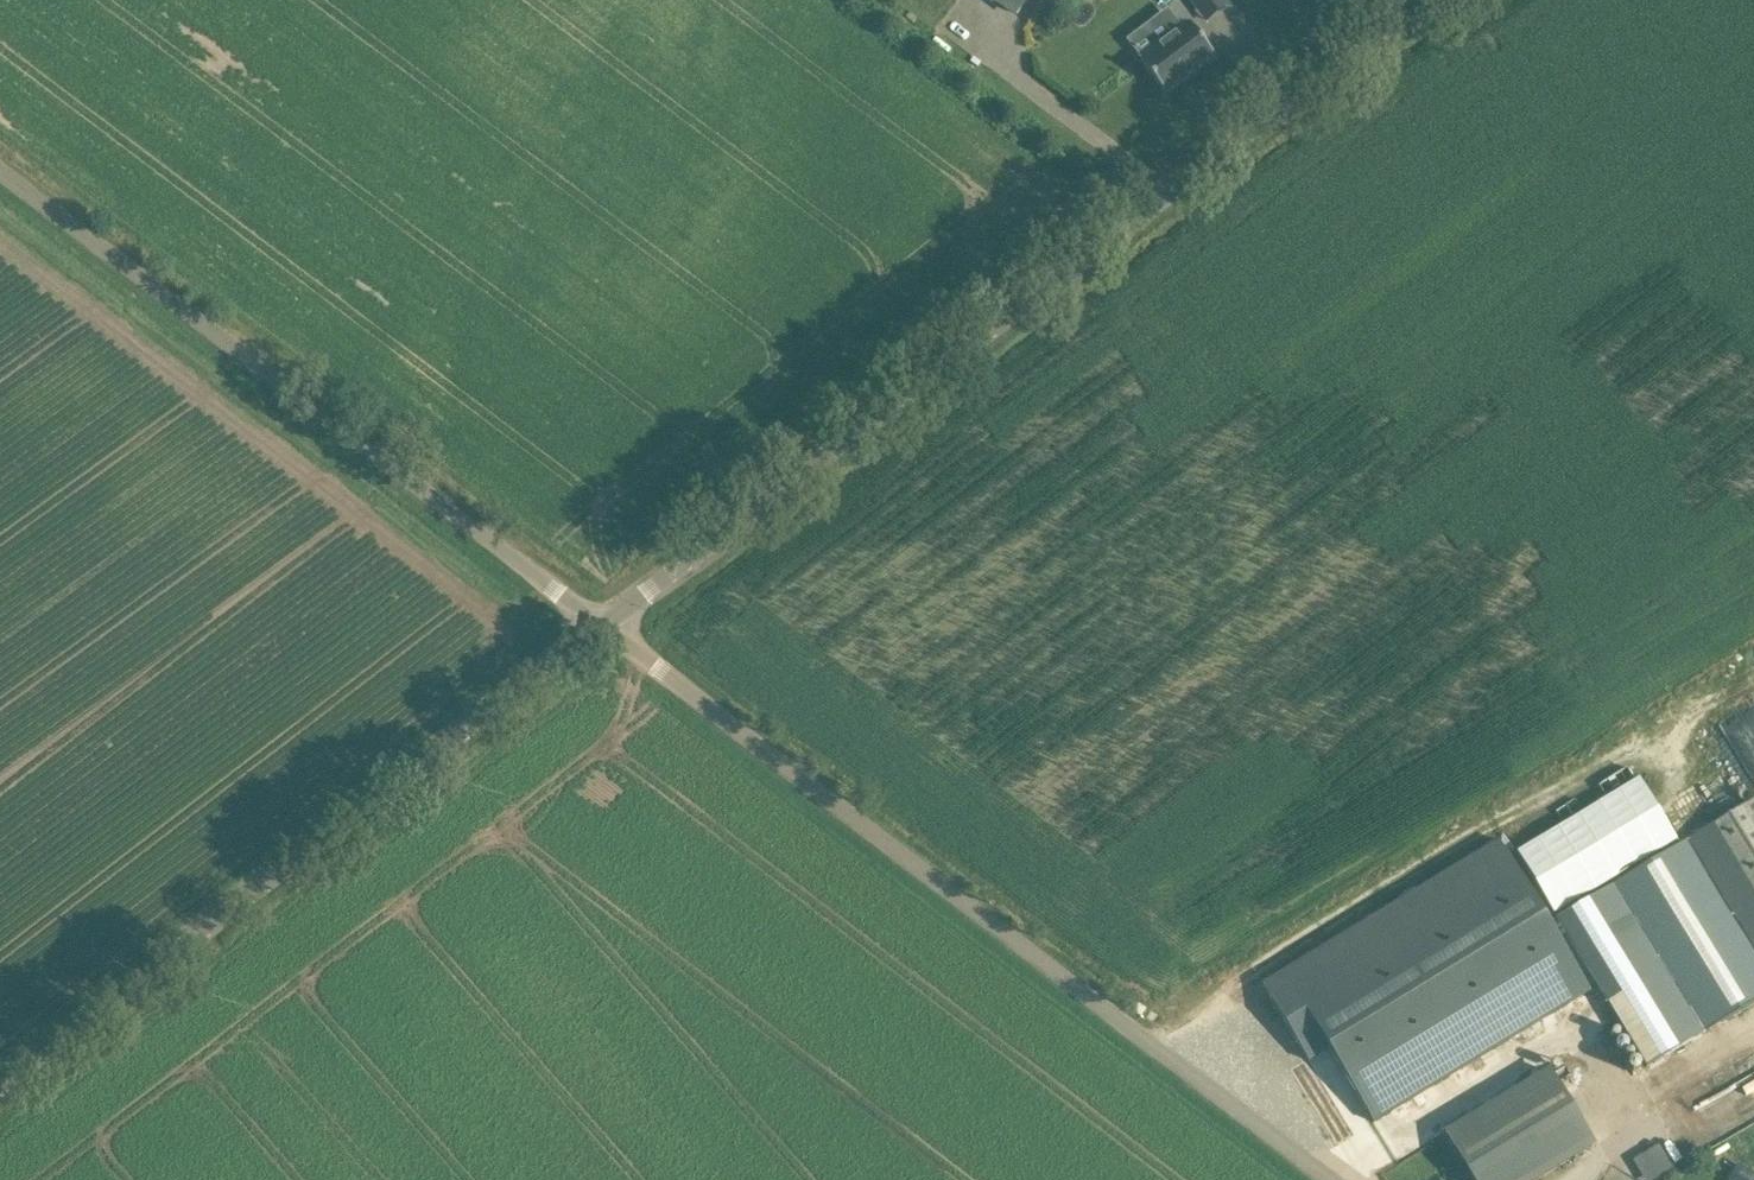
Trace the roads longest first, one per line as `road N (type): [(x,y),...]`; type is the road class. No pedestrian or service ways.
road 1 (tertiary): [(604,626),(1426,0)]
road 2 (unclassified): [(1332,1179),(604,626)]
road 3 (tertiary): [(0,1085),(604,626)]
road 4 (unclassified): [(604,626),(0,171)]

